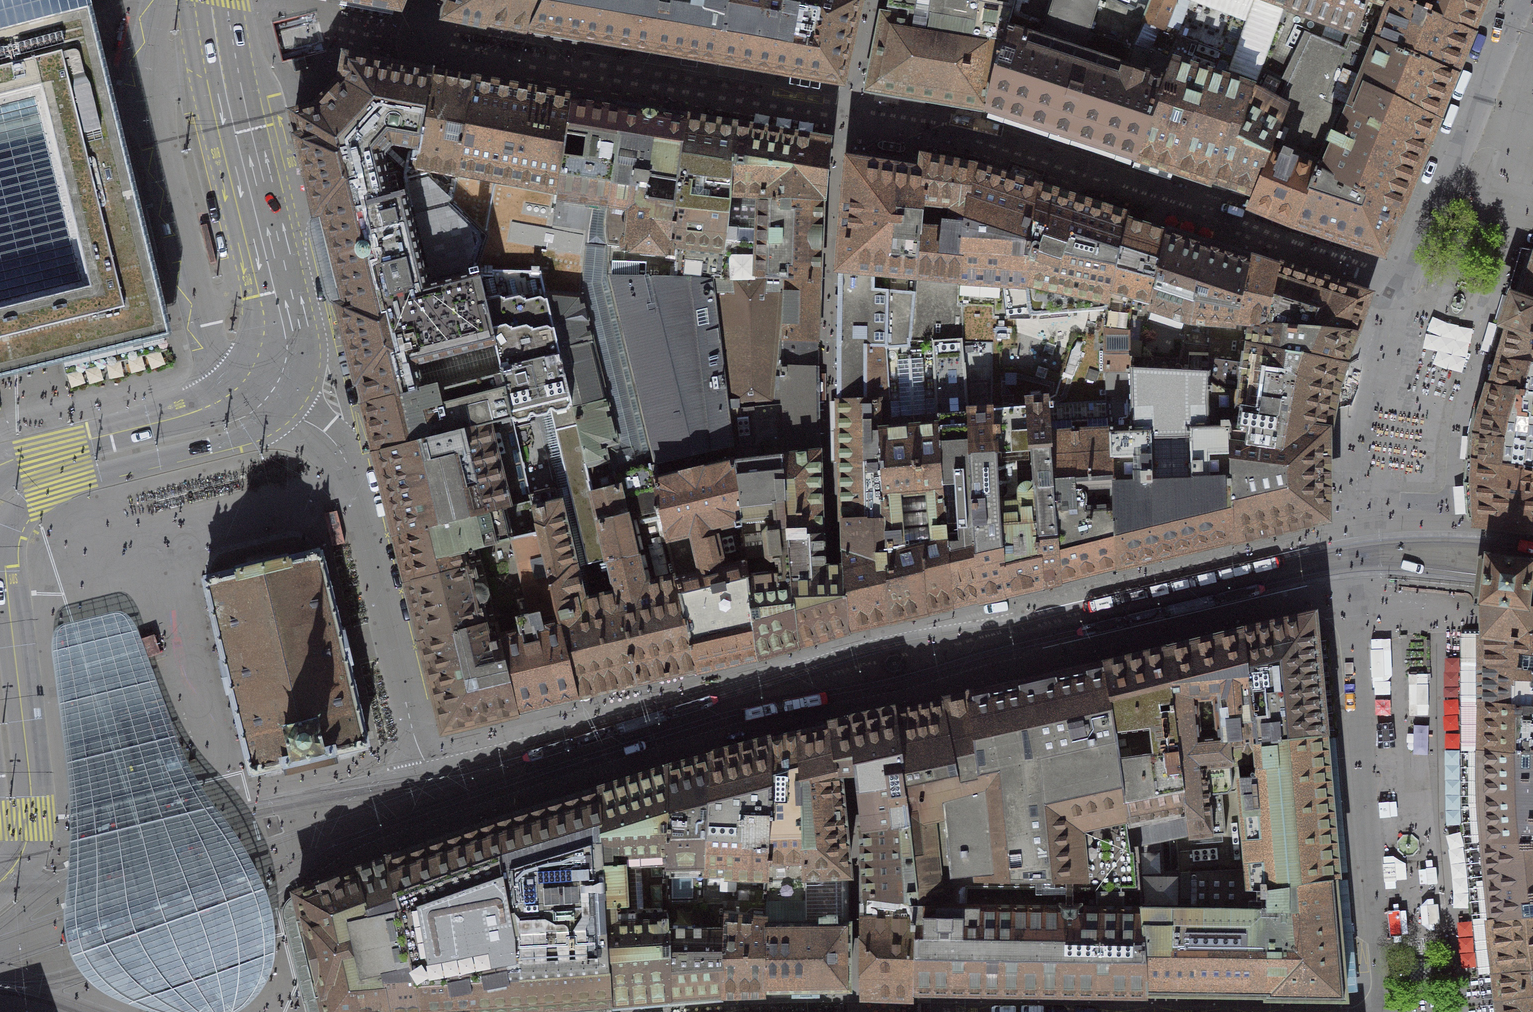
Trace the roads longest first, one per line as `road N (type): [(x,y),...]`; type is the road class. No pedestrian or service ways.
road 1 (residential): [(1505,0),(1367,361),(1353,417),(1348,559)]
road 2 (residential): [(1348,559),(1382,1011)]
road 3 (residential): [(430,797),(345,459),(324,430),(271,397)]
road 4 (residential): [(430,797),(843,676)]
road 5 (residential): [(946,651),(1348,559)]
road 6 (primary): [(271,397),(286,365),(285,338),(209,0)]
road 7 (primary): [(271,397),(232,423),(40,478),(0,503)]
road 8 (primary): [(0,702),(11,809),(0,851)]
road 9 (residential): [(1416,556),(1532,584)]

